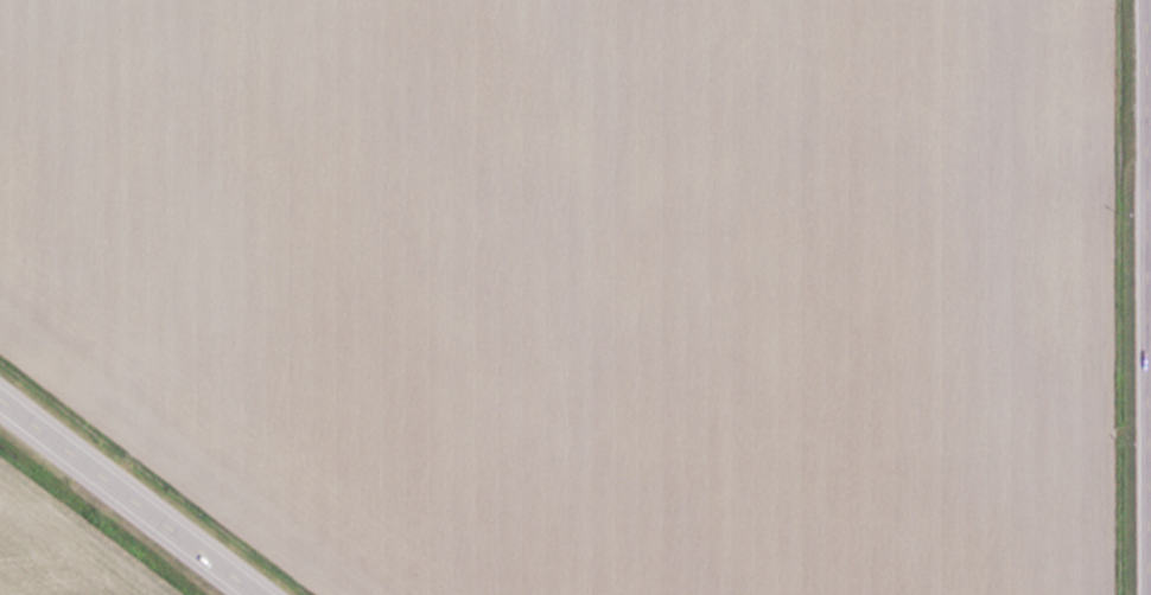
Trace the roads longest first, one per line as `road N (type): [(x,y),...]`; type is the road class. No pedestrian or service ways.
road 1 (primary): [(259,594),(0,399)]
road 2 (residential): [(1150,594),(1150,273)]

